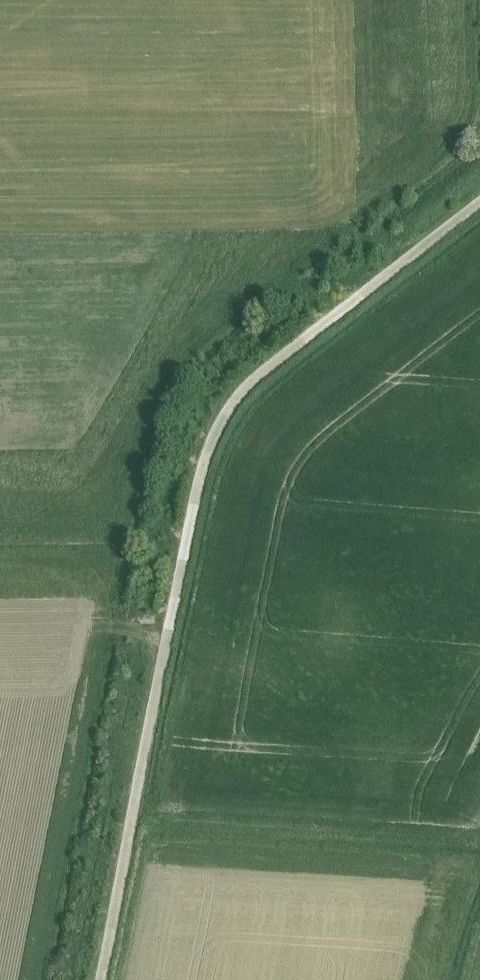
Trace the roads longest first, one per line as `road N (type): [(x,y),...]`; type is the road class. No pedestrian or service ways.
road 1 (unclassified): [(101,979),(198,488),(217,429),(263,372),(479,202)]
road 2 (track): [(0,519),(61,518),(109,492),(157,378),(250,292),(278,280),(346,307)]
road 3 (track): [(464,0),(465,99),(453,136),(278,280)]
road 4 (track): [(75,979),(143,634)]
road 5 (track): [(0,564),(97,570),(110,589),(112,626)]

